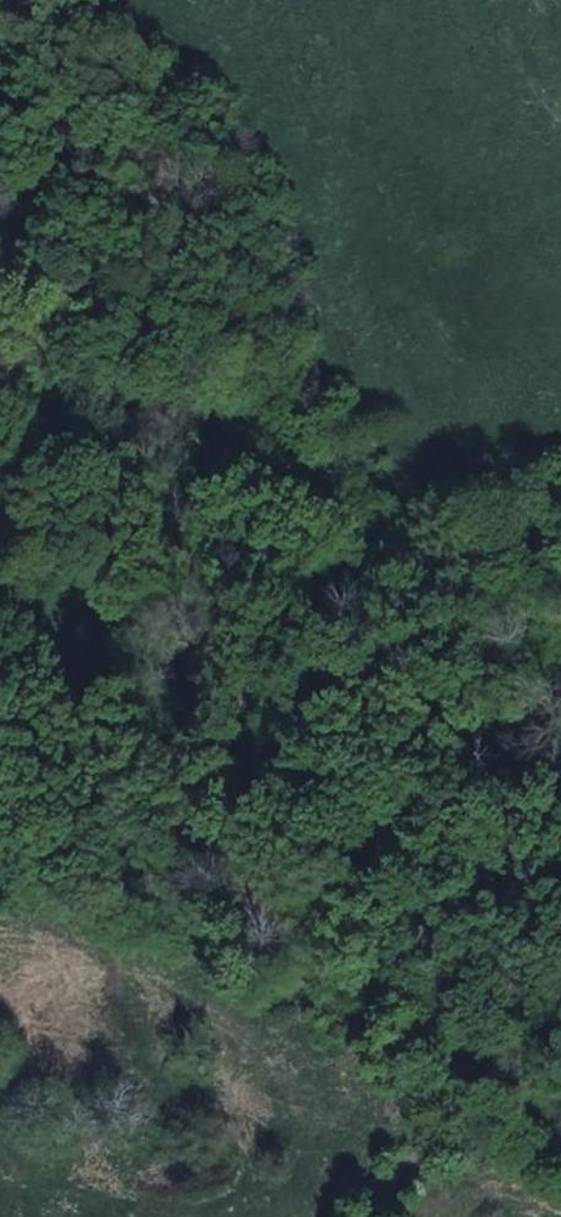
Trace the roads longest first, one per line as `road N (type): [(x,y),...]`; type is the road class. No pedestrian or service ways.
road 1 (track): [(383,1216),(402,1178),(464,1134),(560,1147)]

